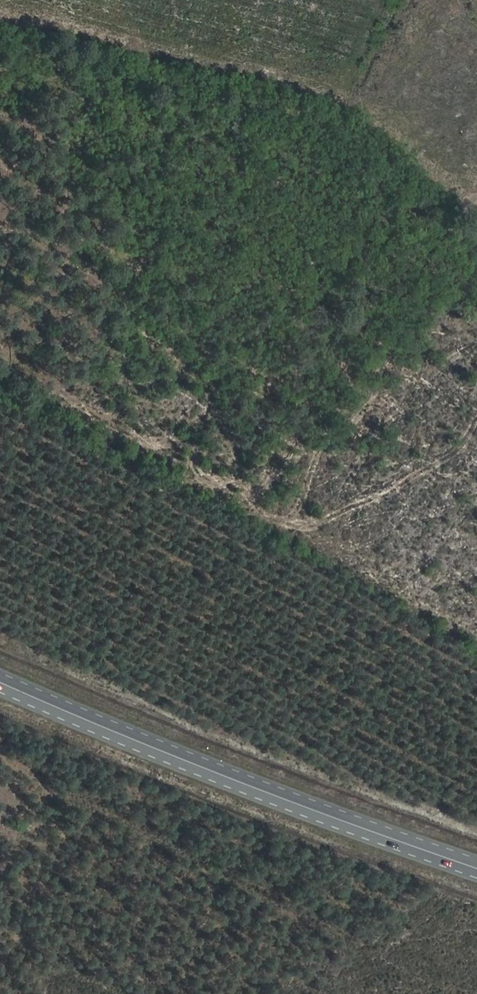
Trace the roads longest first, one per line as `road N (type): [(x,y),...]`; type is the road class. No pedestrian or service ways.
road 1 (secondary): [(0,682),(476,869)]

